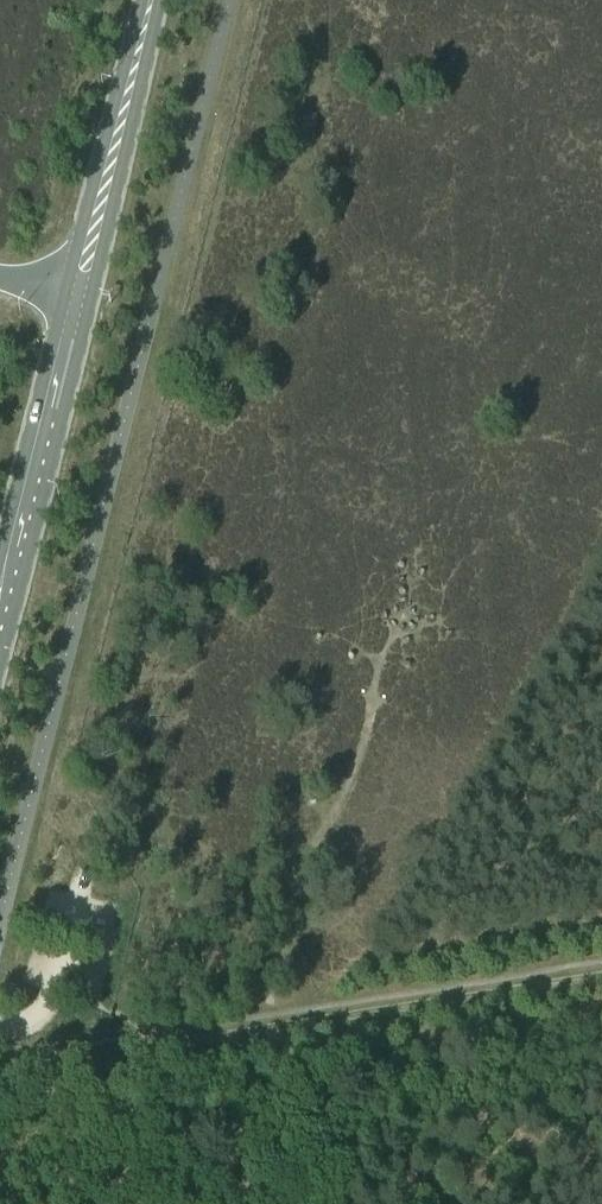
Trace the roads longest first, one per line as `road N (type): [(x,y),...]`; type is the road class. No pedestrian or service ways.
road 1 (track): [(0,1082),(601,974)]
road 2 (primary): [(0,613),(79,297)]
road 3 (primary): [(79,297),(152,0)]
road 4 (track): [(279,1203),(282,1087),(255,1017)]

